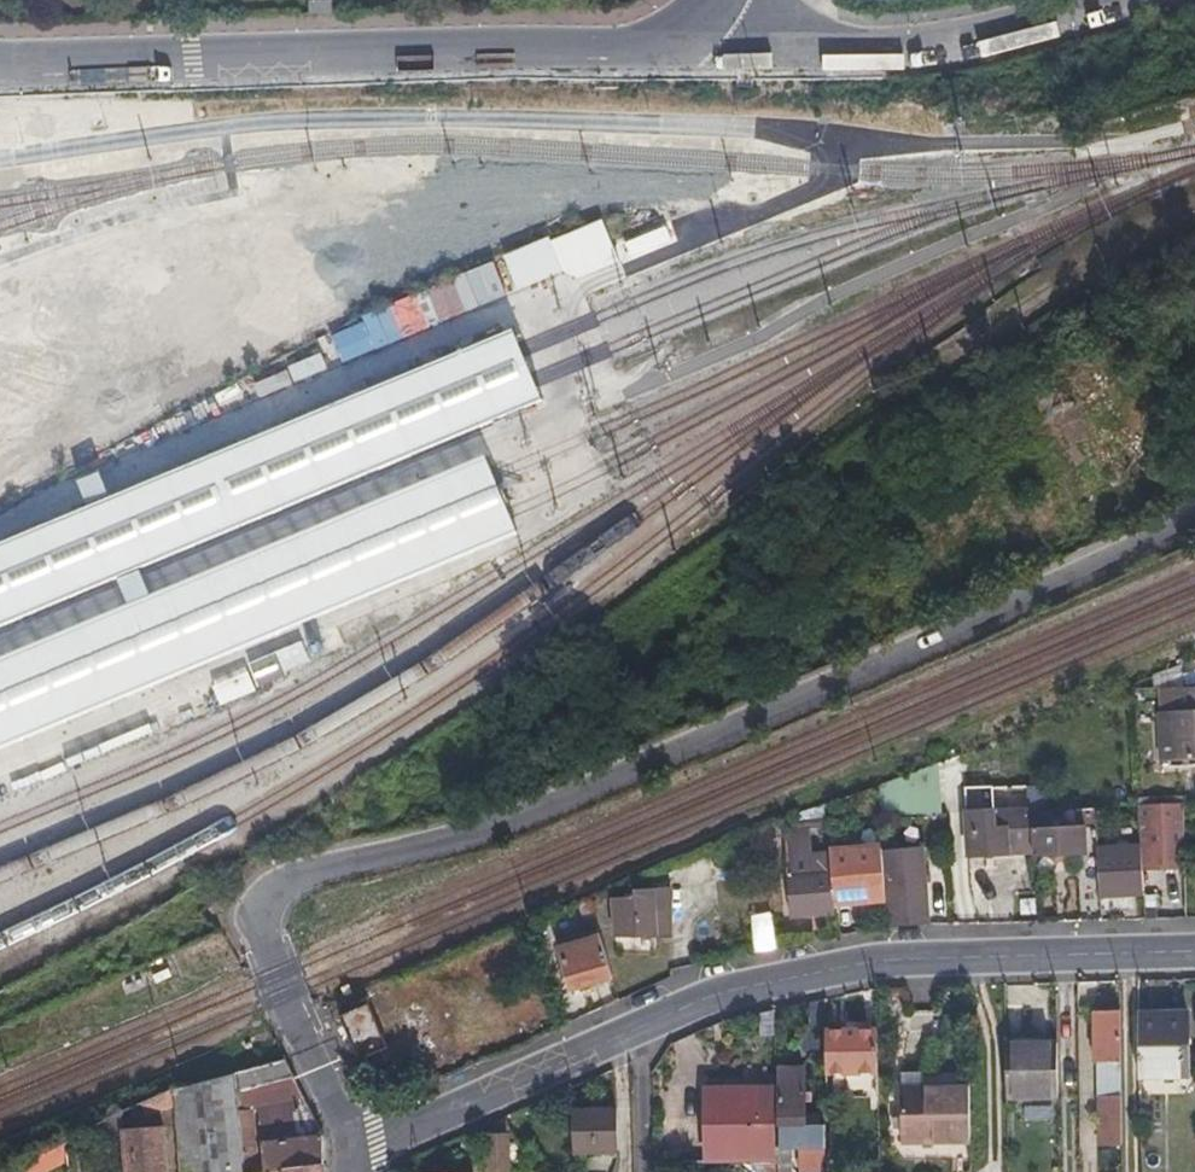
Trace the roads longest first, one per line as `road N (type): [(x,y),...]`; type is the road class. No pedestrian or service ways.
road 1 (residential): [(1194,522),(506,822),(276,882),(257,912),(271,975),(353,1154)]
road 2 (residential): [(1194,950),(875,960),(727,991),(353,1154)]
road 3 (unclassified): [(0,65),(194,52),(743,49)]
road 4 (unclassified): [(1115,0),(914,48),(743,49)]

